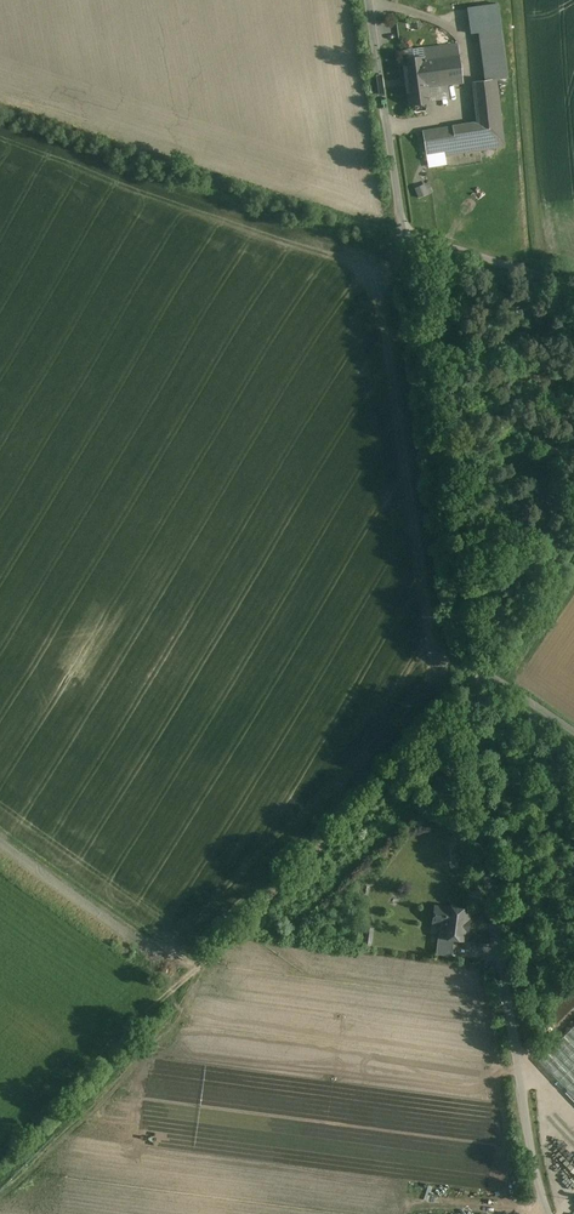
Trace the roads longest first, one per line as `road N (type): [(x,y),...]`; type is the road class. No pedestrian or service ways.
road 1 (unclassified): [(471,671),(479,822),(549,1213)]
road 2 (unclassified): [(405,233),(471,671)]
road 3 (unclassified): [(369,0),(405,233)]
road 4 (unclassified): [(405,233),(573,285)]
road 5 (unclassified): [(471,671),(573,732)]

